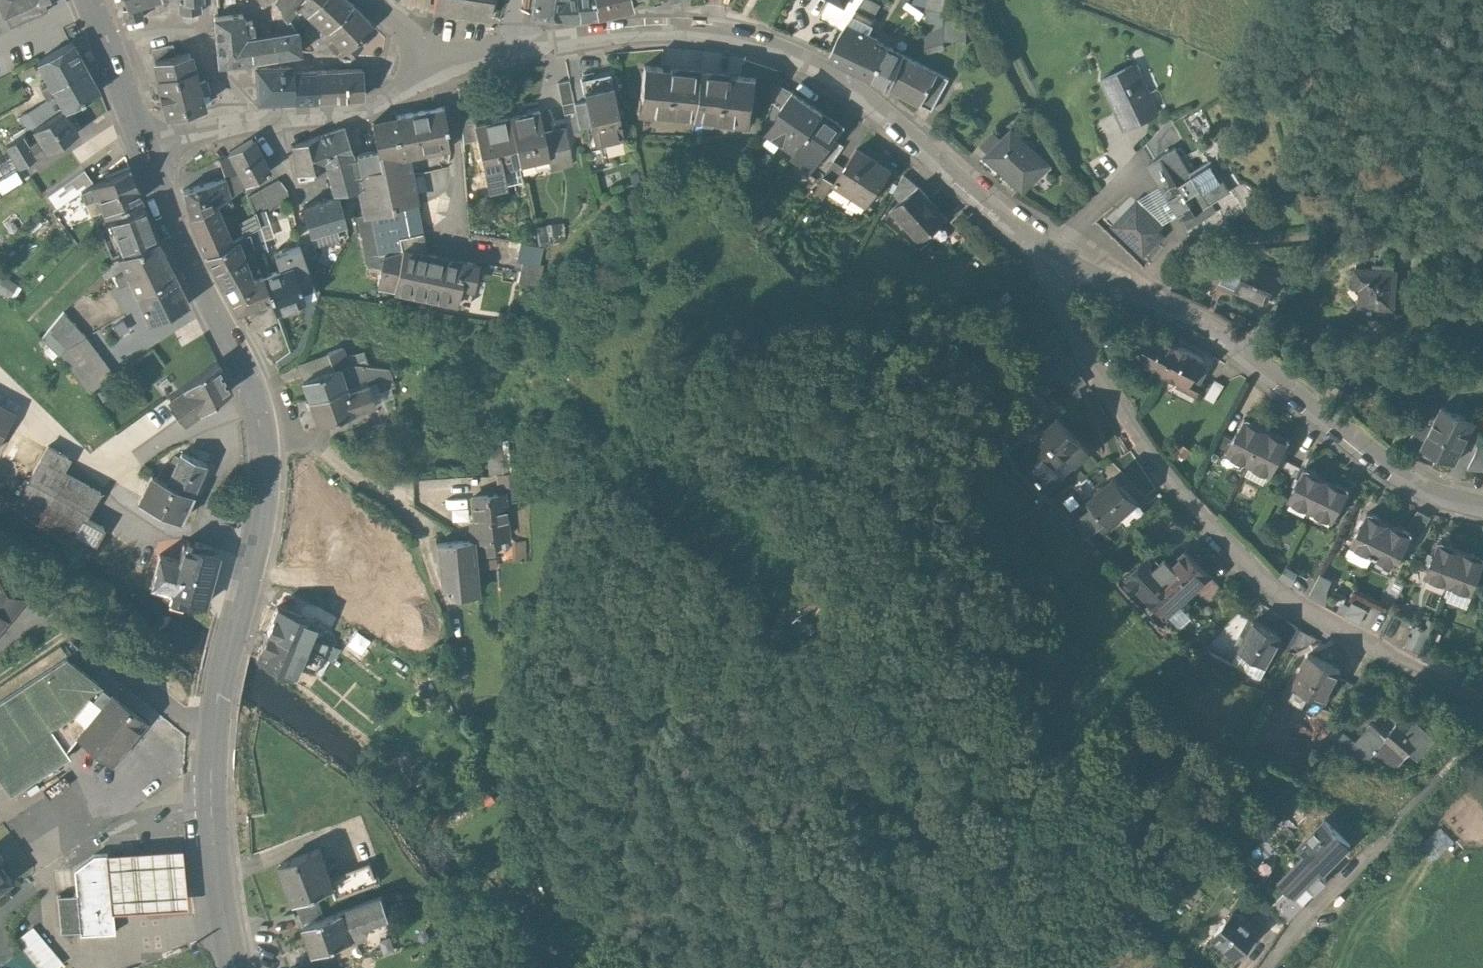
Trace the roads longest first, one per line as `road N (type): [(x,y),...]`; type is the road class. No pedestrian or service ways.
road 1 (secondary): [(143,147),(254,389),(264,435),(261,522),(212,748),(212,834),(233,967)]
road 2 (residential): [(1064,270),(1052,311),(1172,501),(1268,603),(1482,719)]
road 3 (residential): [(519,50),(648,34),(705,37),(795,61),(880,110),(1022,245),(1064,270)]
road 4 (residential): [(1064,270),(1197,328),(1398,488),(1443,511),(1482,518)]
road 5 (residential): [(231,127),(371,108),(433,66)]

